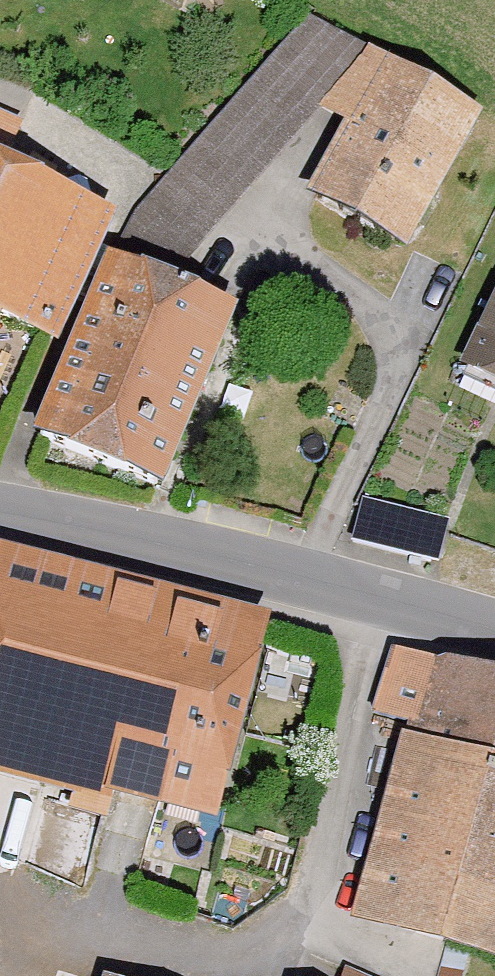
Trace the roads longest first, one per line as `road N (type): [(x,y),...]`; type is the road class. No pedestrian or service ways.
road 1 (tertiary): [(494,622),(0,507)]

